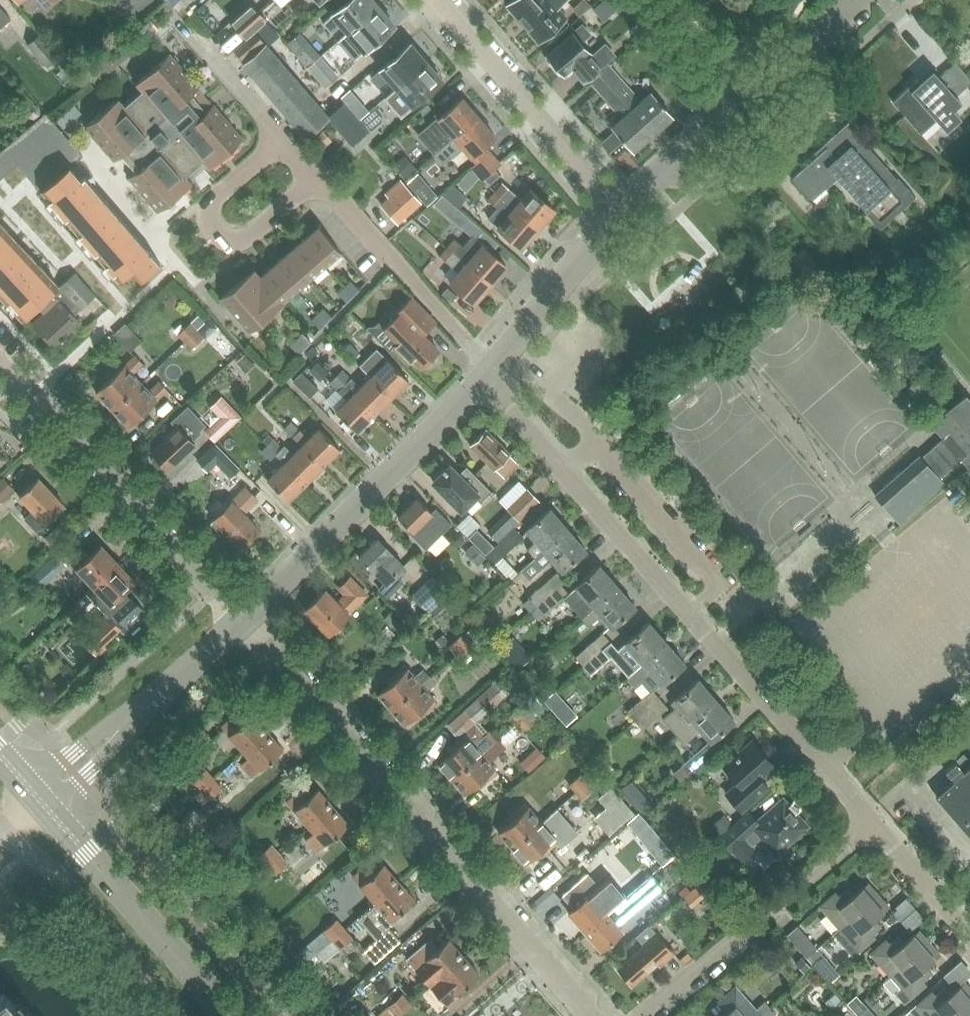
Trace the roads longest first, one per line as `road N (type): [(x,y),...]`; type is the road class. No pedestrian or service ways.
road 1 (residential): [(870,827),(486,371)]
road 2 (residential): [(594,1015),(244,617)]
road 3 (residential): [(244,617),(0,345)]
road 4 (residential): [(244,617),(380,489),(486,371)]
road 5 (residential): [(631,211),(858,0)]
road 6 (residential): [(631,211),(446,0)]
road 7 (tertiary): [(242,1015),(56,805)]
road 8 (residential): [(665,1015),(870,827)]
road 9 (tertiary): [(44,816),(222,1015)]
road 10 (residential): [(486,371),(315,174)]
road 11 (residential): [(315,174),(231,243),(202,225),(209,199),(272,144)]
road 12 (residential): [(486,371),(631,211)]
road 13 (residential): [(969,943),(870,827)]
road 14 (residential): [(142,706),(244,617)]
road 15 (residential): [(142,706),(33,780)]
road 16 (residential): [(56,805),(142,706)]

